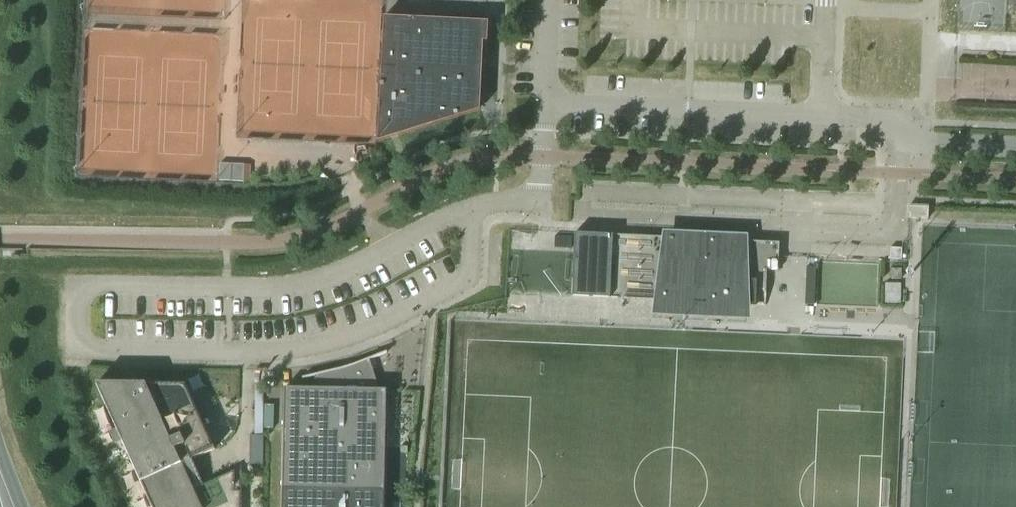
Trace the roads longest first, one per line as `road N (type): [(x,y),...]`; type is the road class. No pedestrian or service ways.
road 1 (unclassified): [(551,0),(546,100),(874,118),(896,142),(1015,147)]

